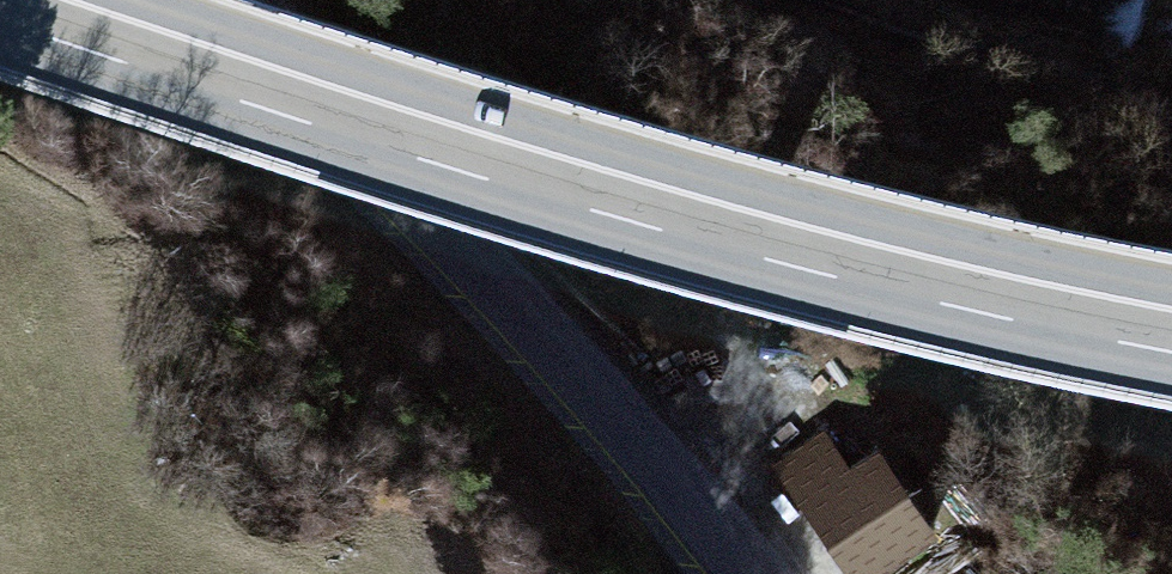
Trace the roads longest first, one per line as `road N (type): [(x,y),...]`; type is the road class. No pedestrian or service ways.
road 1 (trunk): [(0,3),(381,132),(904,273),(1171,331)]
road 2 (residential): [(750,573),(477,268),(205,0)]

